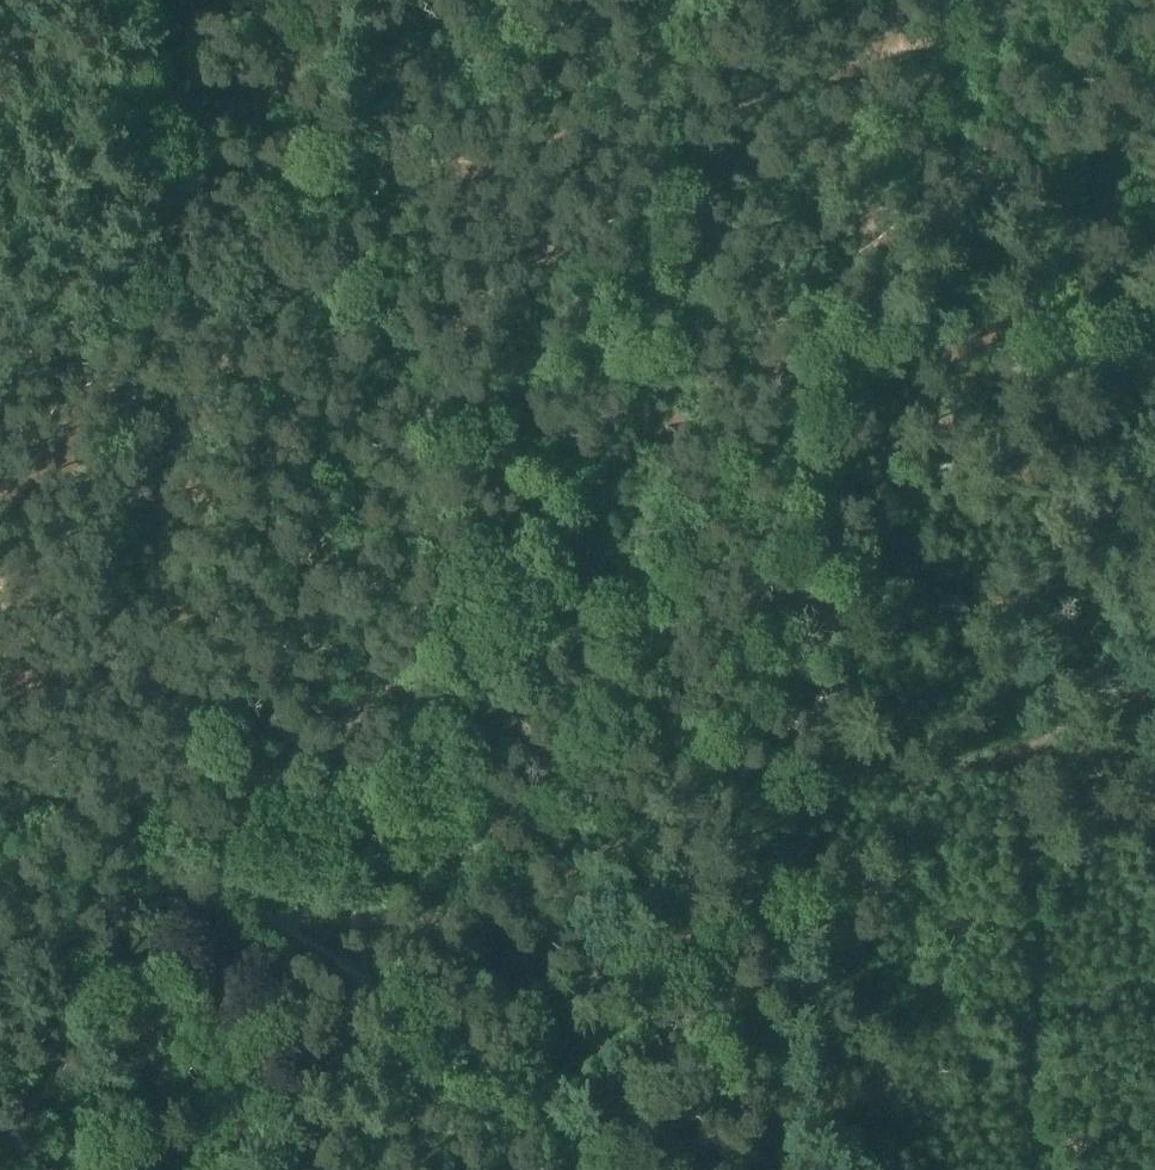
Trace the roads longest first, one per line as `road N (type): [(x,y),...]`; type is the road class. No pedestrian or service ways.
road 1 (track): [(288,0),(284,96),(326,168)]

